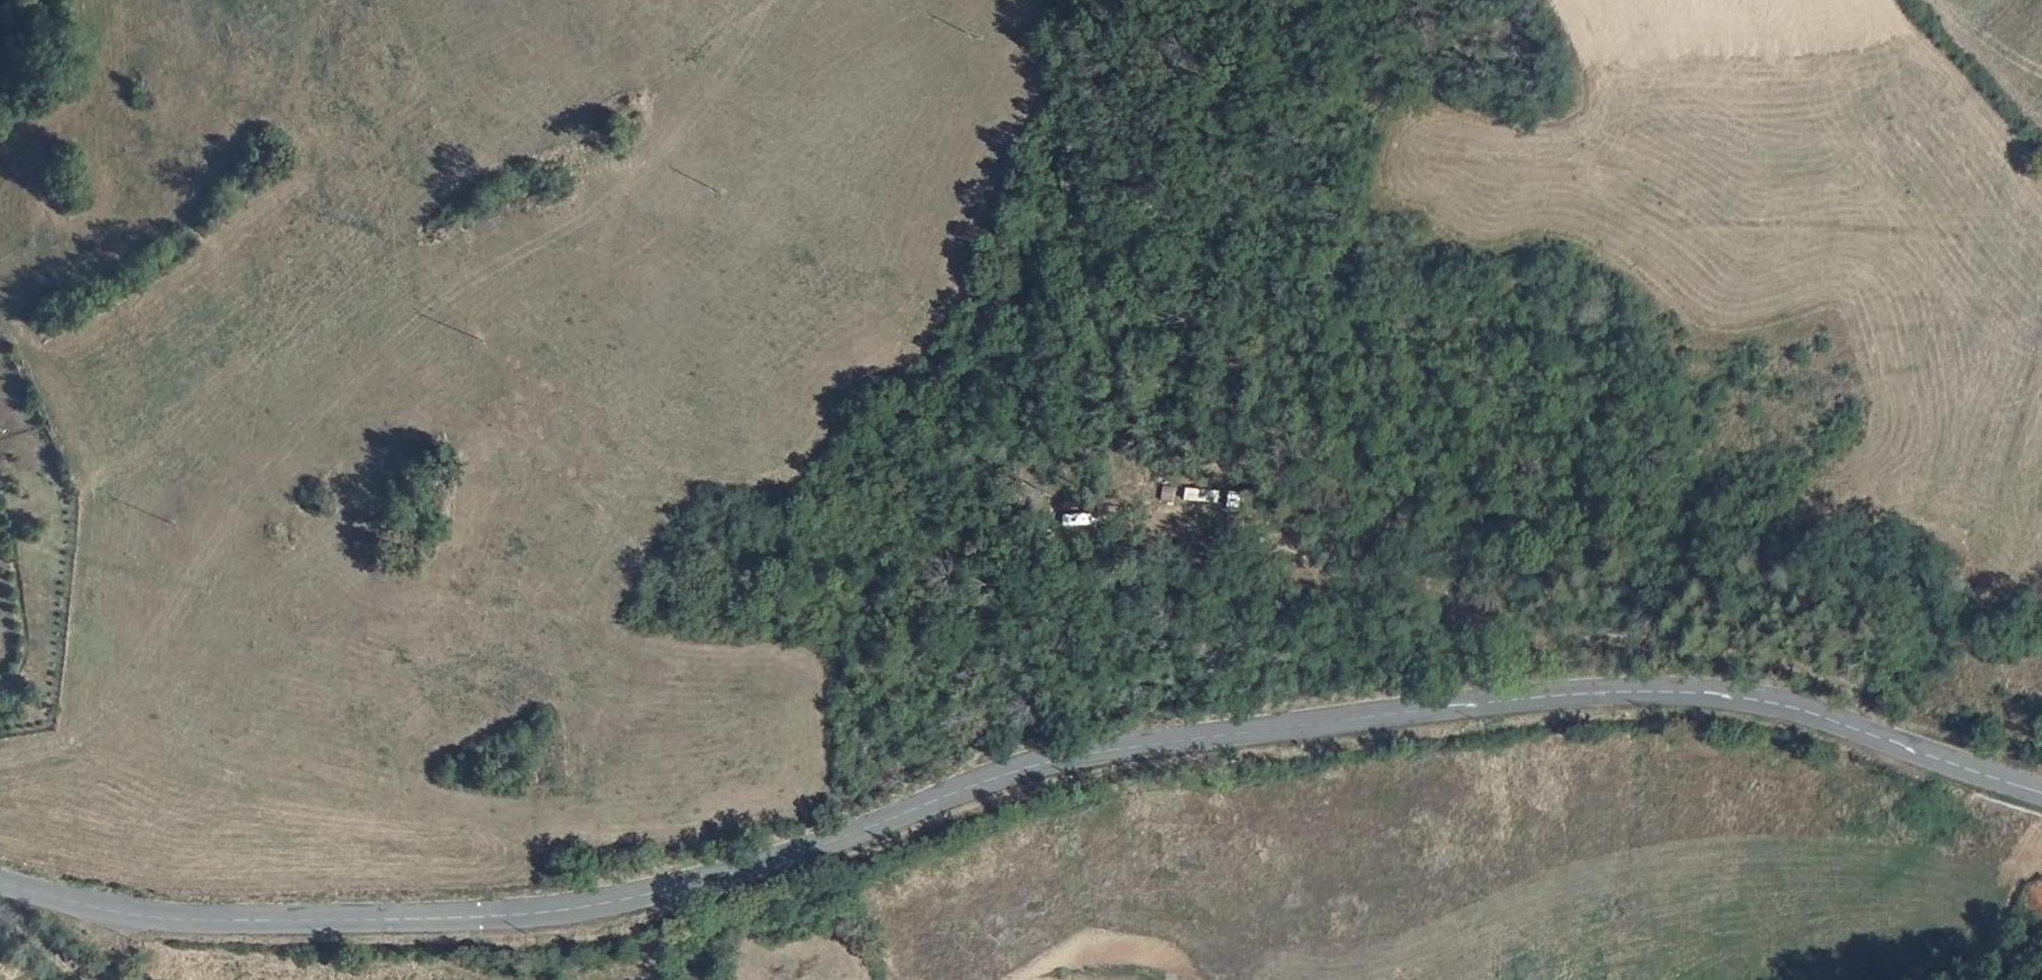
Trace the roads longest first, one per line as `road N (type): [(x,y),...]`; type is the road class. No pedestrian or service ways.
road 1 (secondary): [(2041,791),(1801,709),(1721,694),(1622,691),(1060,758),(770,863),(558,911),(237,921),(140,915),(0,884)]
road 2 (track): [(0,890),(40,951),(82,979)]

